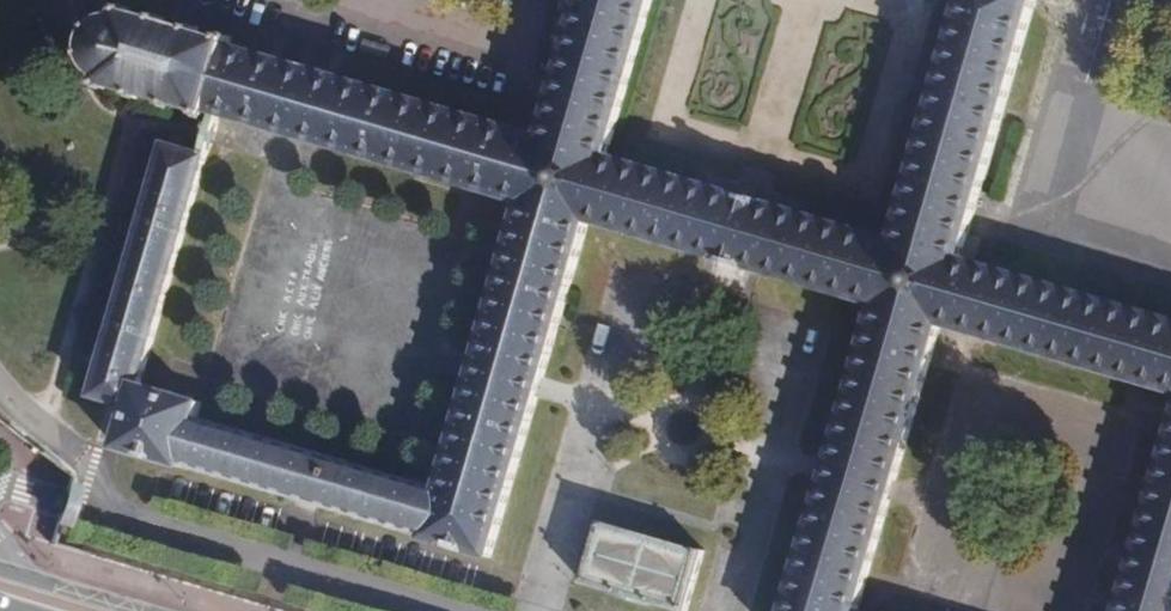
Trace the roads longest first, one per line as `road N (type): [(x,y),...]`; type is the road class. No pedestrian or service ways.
road 1 (primary): [(140,610),(0,568)]

